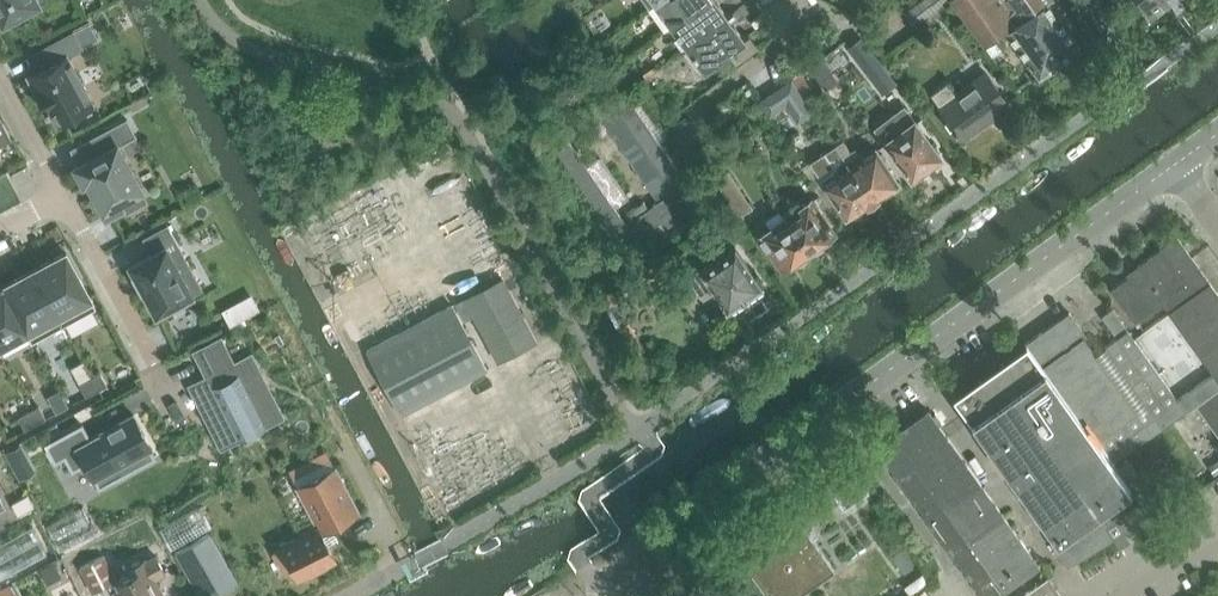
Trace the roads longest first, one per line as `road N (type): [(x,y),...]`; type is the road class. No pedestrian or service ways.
road 1 (residential): [(1180,164),(739,477),(687,518),(630,595)]
road 2 (residential): [(153,362),(62,194)]
road 3 (residential): [(704,106),(820,20),(808,0)]
road 4 (residential): [(62,194),(0,77)]

